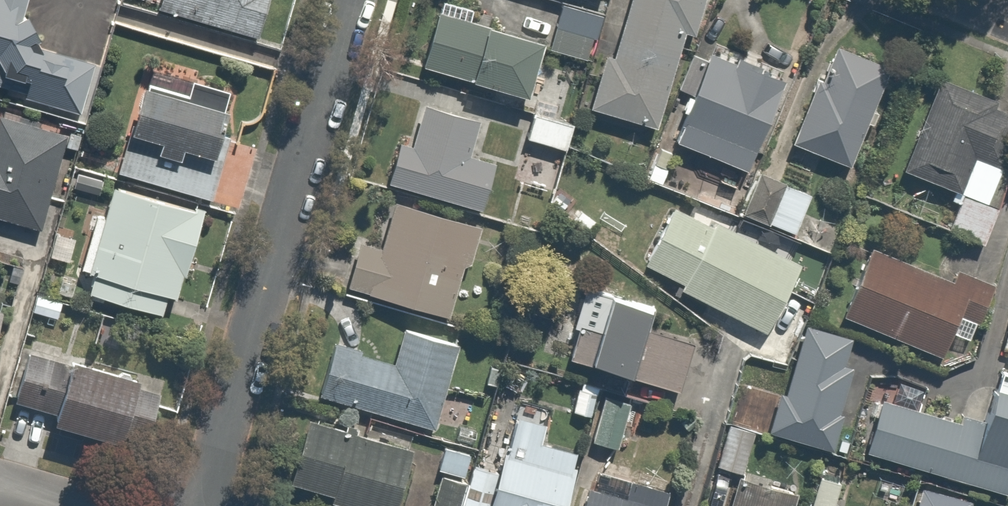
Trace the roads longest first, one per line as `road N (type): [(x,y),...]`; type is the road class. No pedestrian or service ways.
road 1 (residential): [(346,0),(196,505)]

